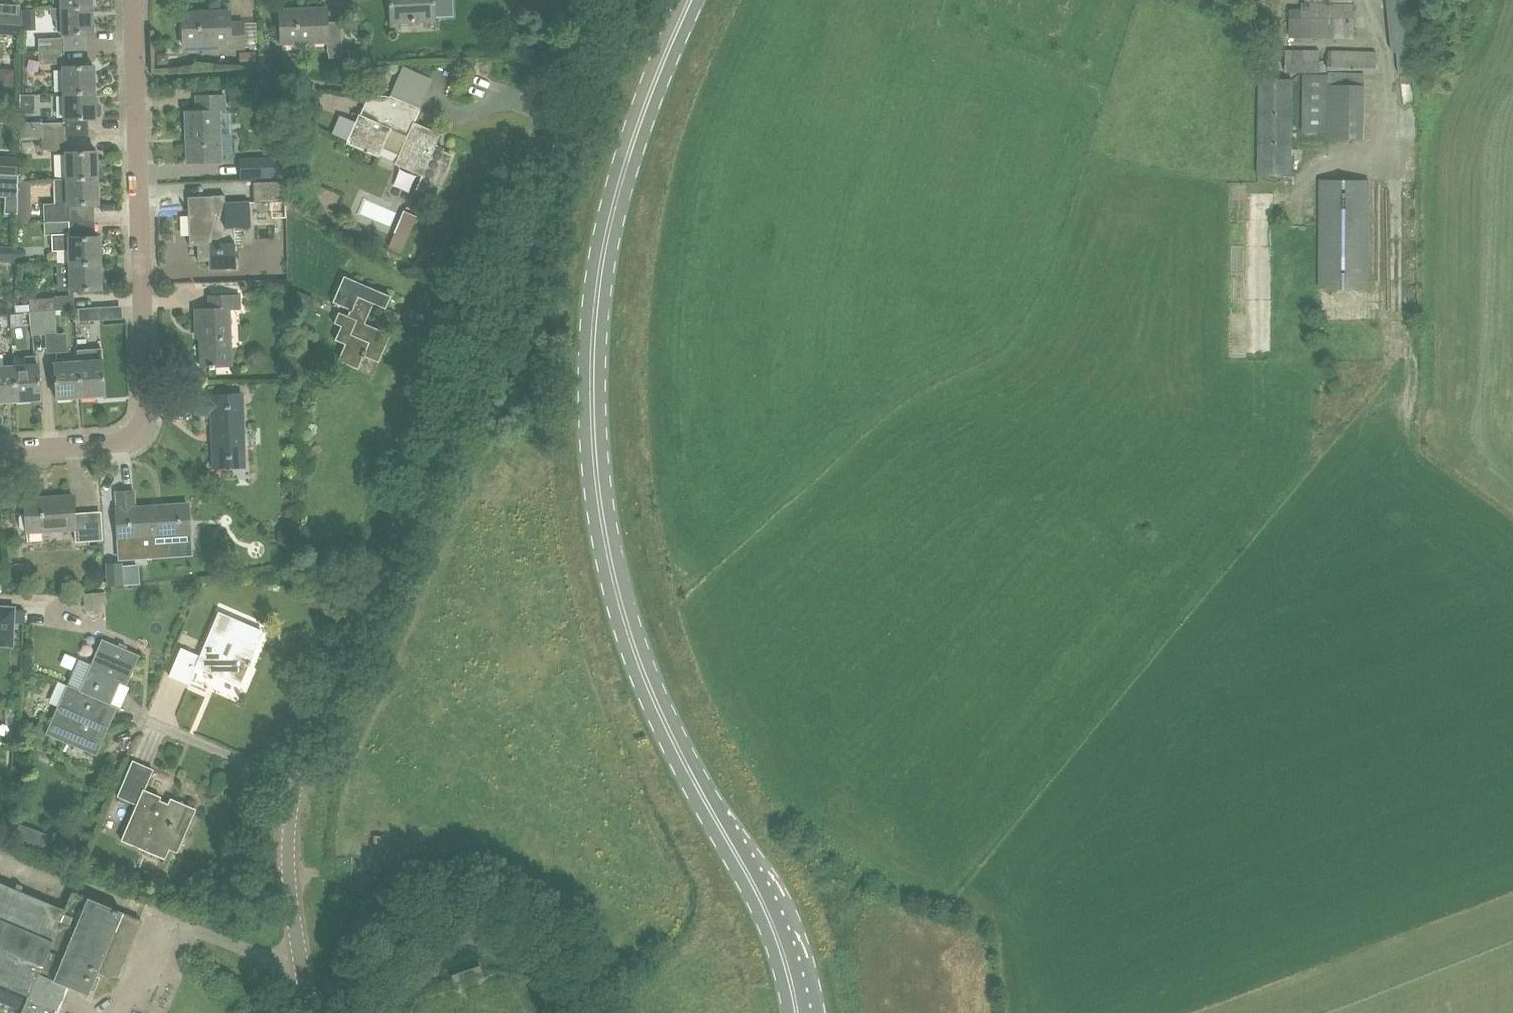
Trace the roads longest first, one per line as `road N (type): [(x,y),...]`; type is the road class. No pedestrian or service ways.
road 1 (unclassified): [(307,1012),(288,861),(305,757),(620,0)]
road 2 (primary): [(797,1006),(751,881),(658,710),(628,633),(594,464),(598,277),(642,110),(689,0)]
road 3 (unclassified): [(0,451),(113,445),(141,423),(131,0)]

